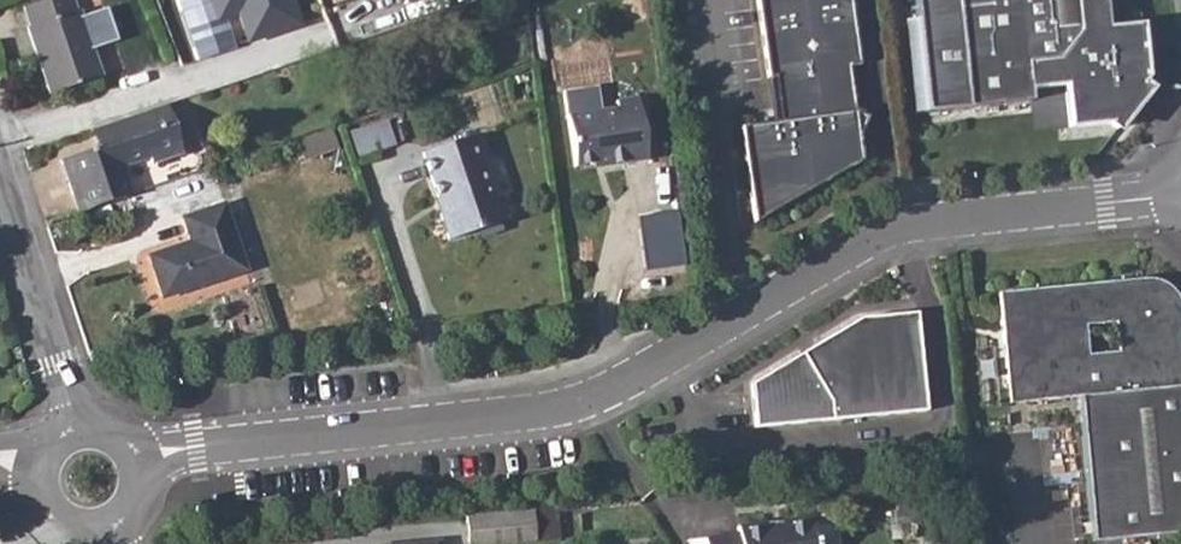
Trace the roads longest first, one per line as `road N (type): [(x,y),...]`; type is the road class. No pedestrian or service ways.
road 1 (residential): [(1177,192),(911,224),(868,239),(563,410),(137,457)]
road 2 (tertiary): [(80,428),(0,175)]

